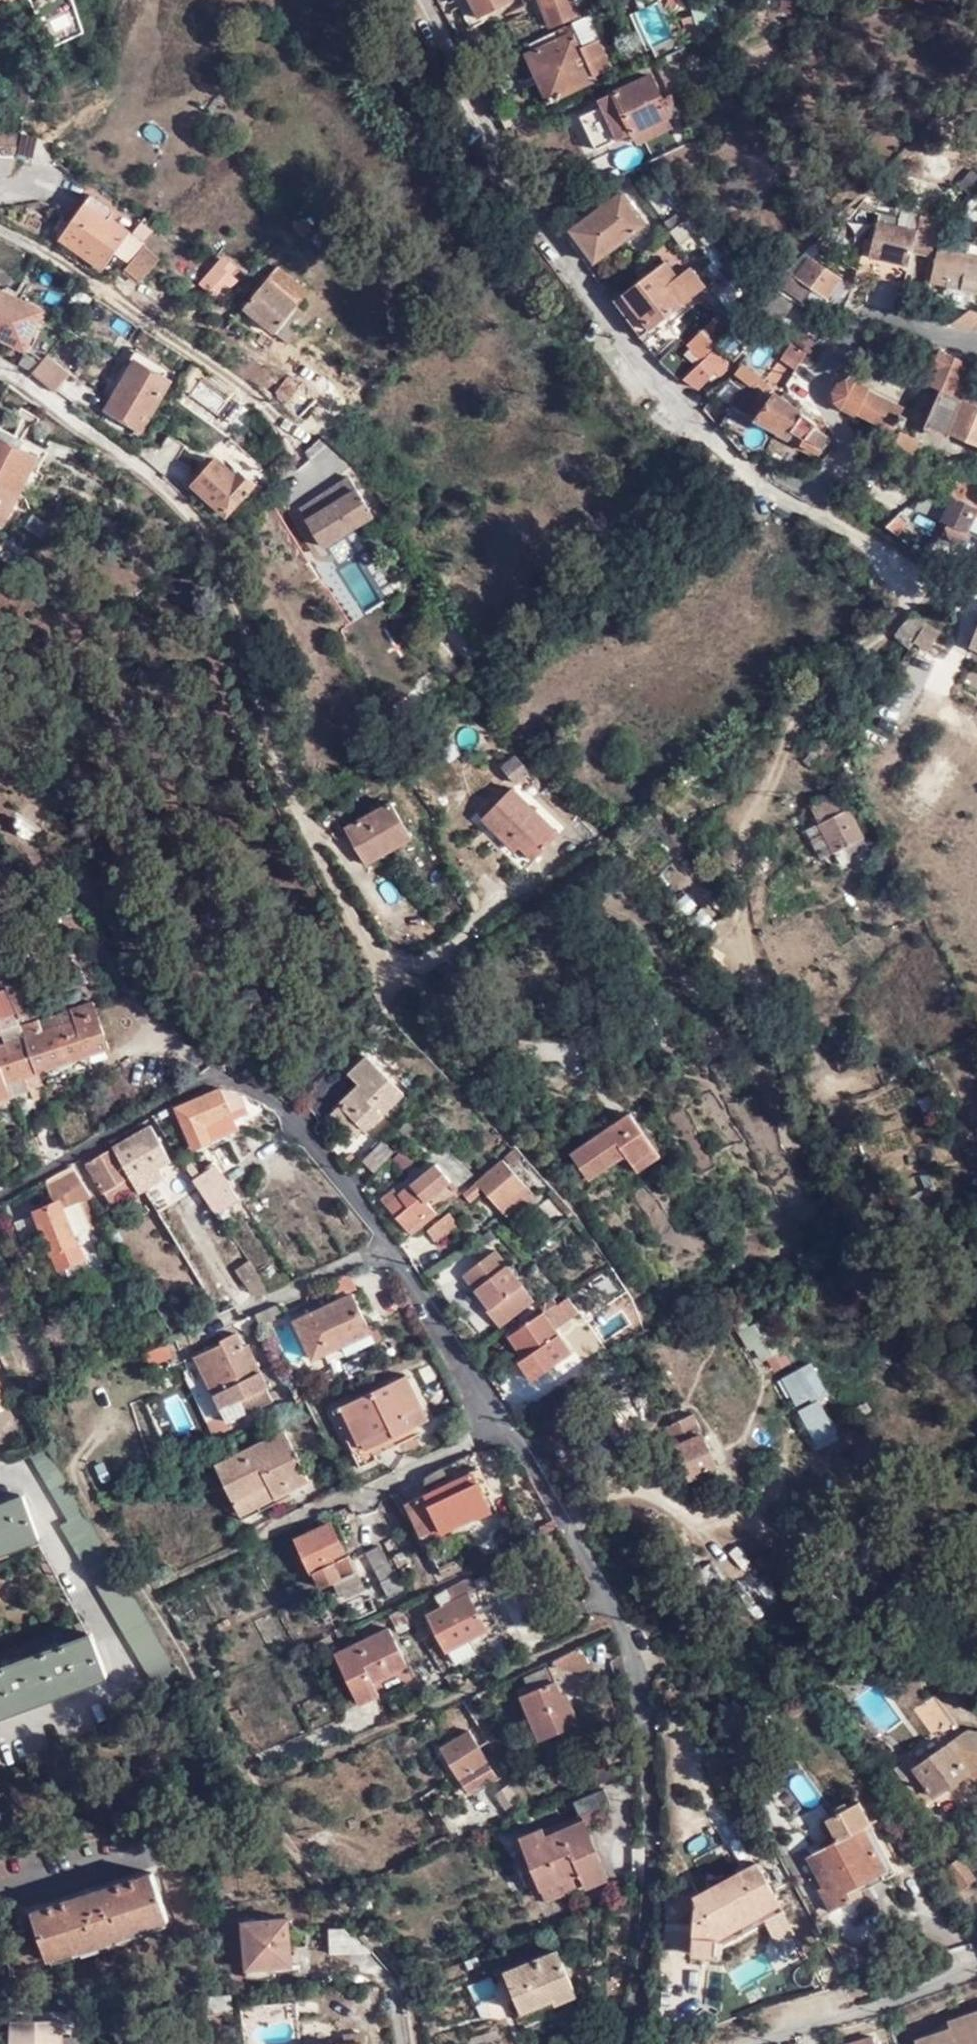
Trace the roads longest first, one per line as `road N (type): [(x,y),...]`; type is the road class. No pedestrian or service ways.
road 1 (residential): [(286,1105),(507,1432),(617,1626),(652,1800),(643,1953),(621,2043)]
road 2 (residential): [(976,1972),(739,2043)]

